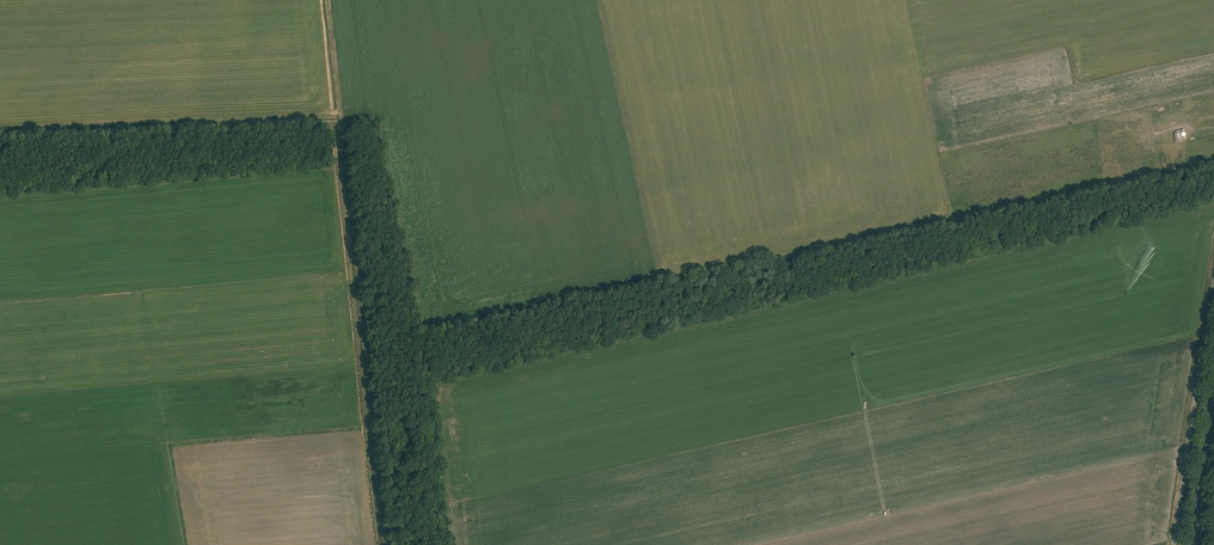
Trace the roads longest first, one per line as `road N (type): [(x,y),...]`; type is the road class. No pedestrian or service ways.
road 1 (unclassified): [(1173,544),(1213,277)]

